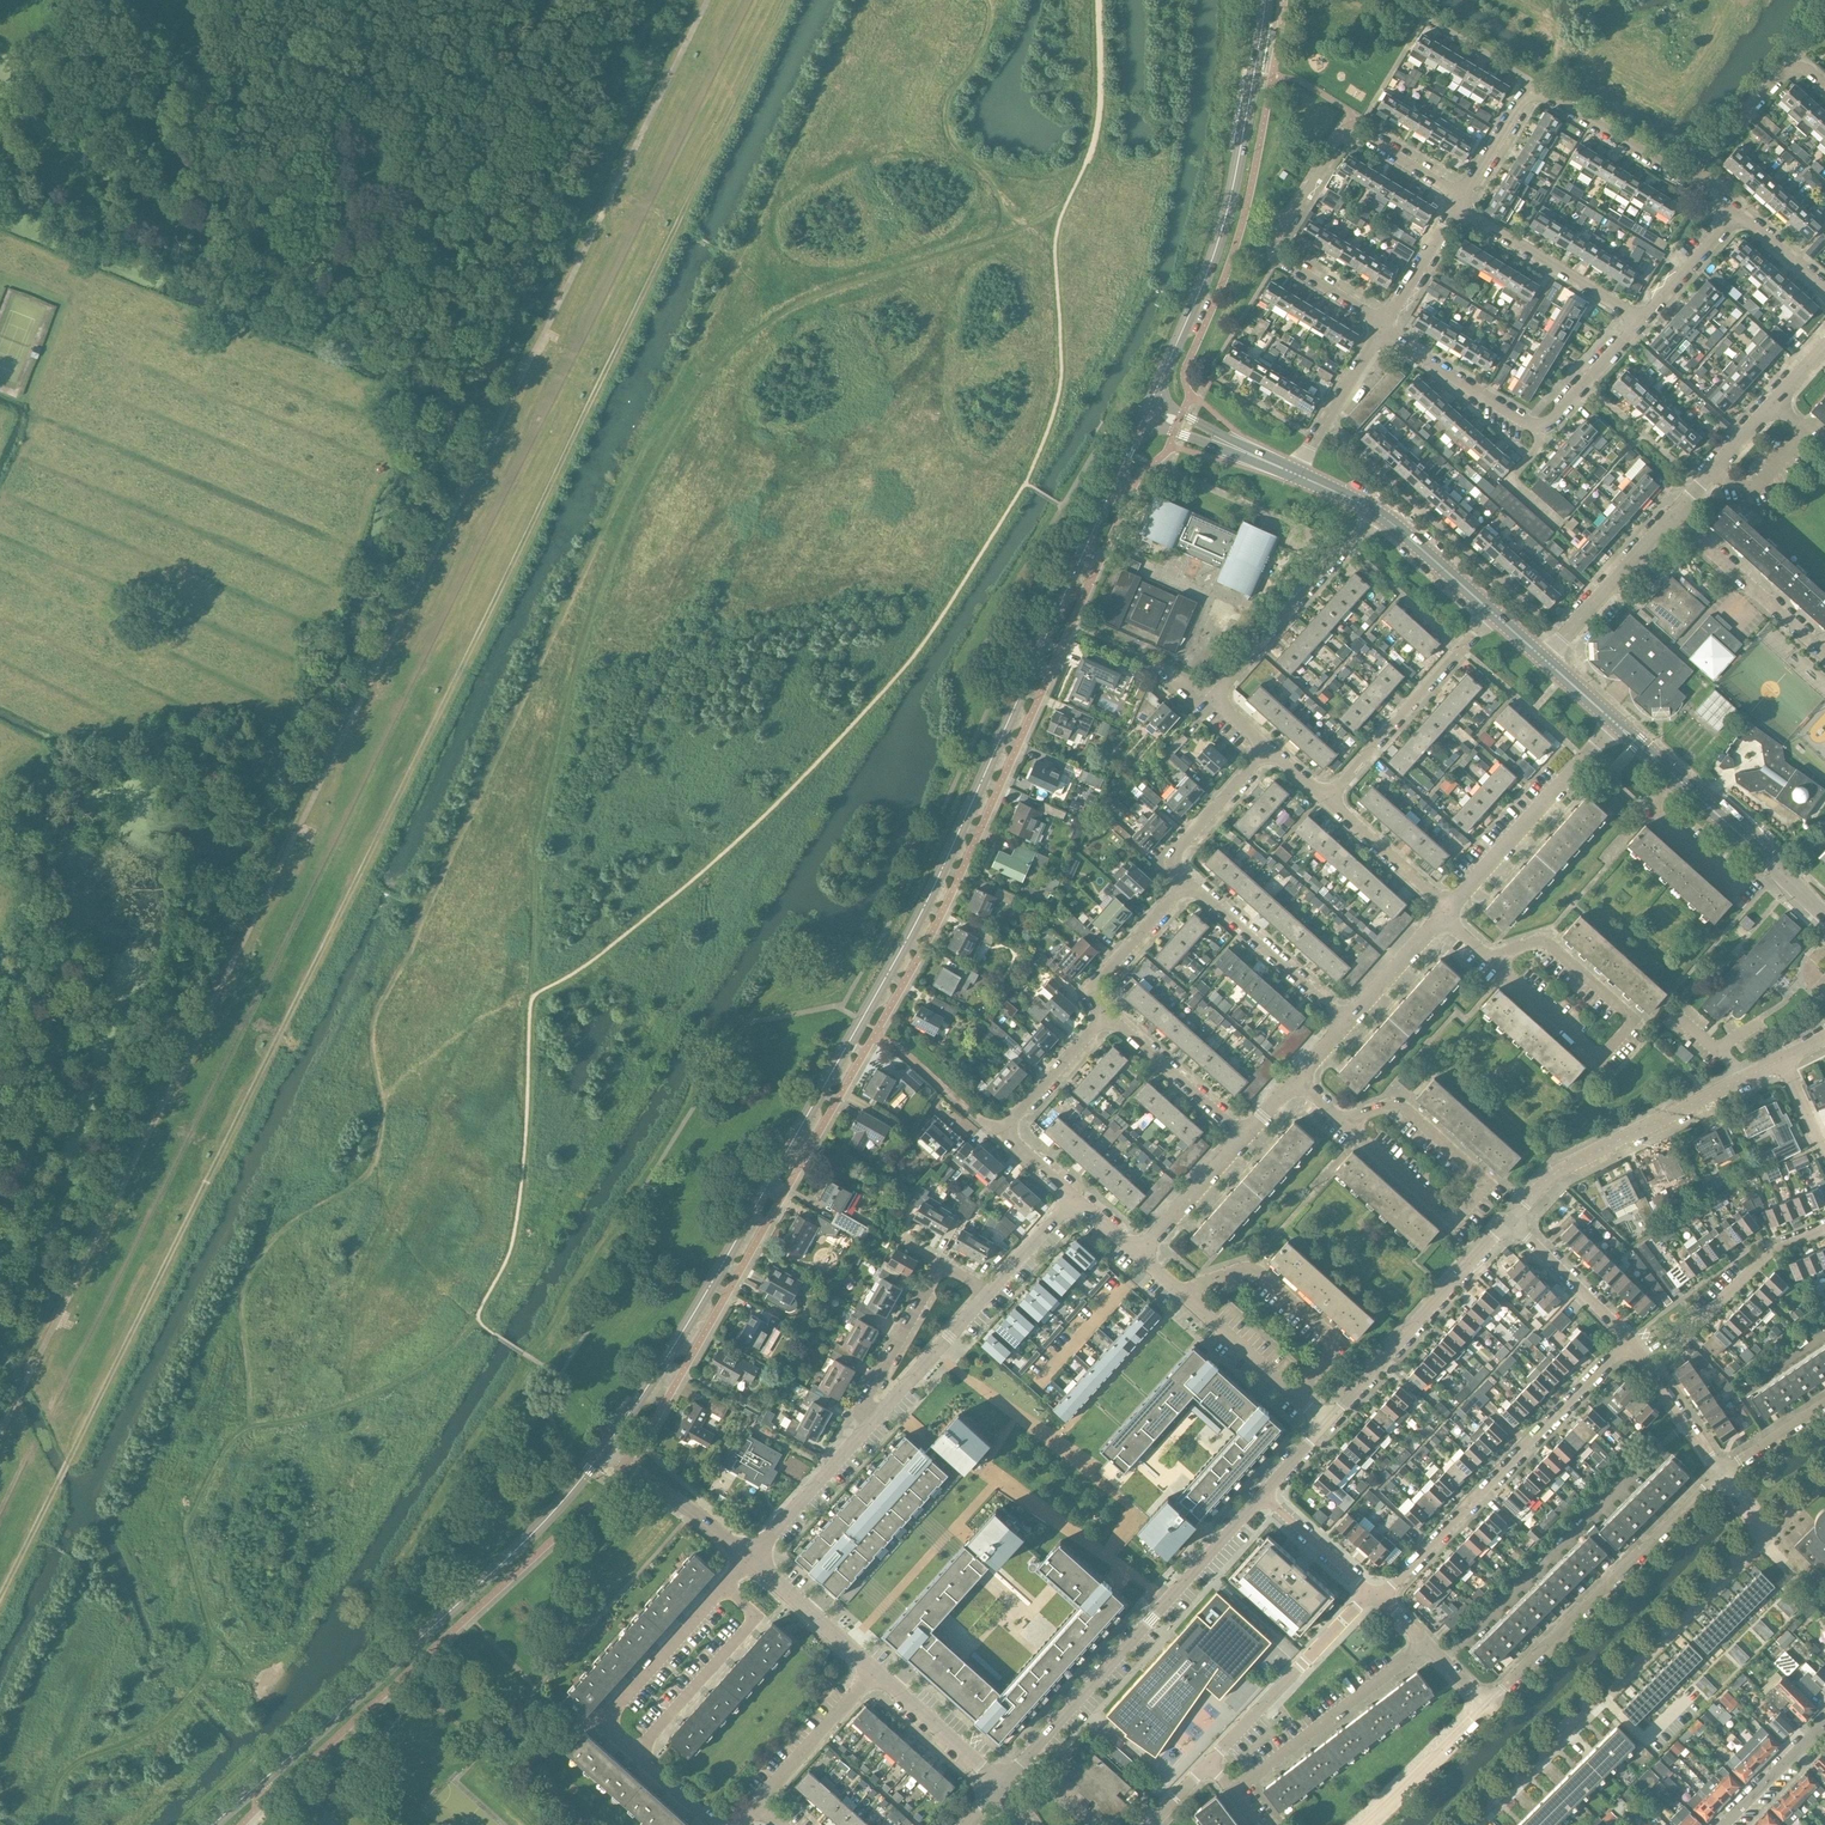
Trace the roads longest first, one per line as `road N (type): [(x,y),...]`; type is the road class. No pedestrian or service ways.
road 1 (track): [(0,1598),(785,0)]
road 2 (tertiary): [(603,1449),(690,1321),(930,896),(1146,410)]
road 3 (tertiary): [(213,1824),(503,1562),(603,1449)]
road 4 (tertiary): [(1146,410),(1221,231),(1266,0)]
road 5 (residential): [(1469,1824),(1763,1533)]
road 6 (residential): [(1382,327),(1282,260),(1279,239),(1352,135),(1460,202)]
road 7 (residential): [(1000,1787),(1263,1494)]
road 8 (residential): [(1628,1339),(1374,1594)]
road 9 (residential): [(1382,327),(1538,429),(1642,320)]
road 10 (residential): [(1717,1475),(1488,1704)]
road 11 (residential): [(1460,202),(1528,90),(1688,183)]
road 12 (residential): [(1512,1220),(1577,1159),(1781,1060)]
road 13 (track): [(440,0),(428,51),(384,125),(392,191),(343,272)]
road 14 (residential): [(1345,1117),(1450,1213),(1478,1182),(1395,1107)]
road 15 (residential): [(1208,1763),(1232,1792),(1427,1644)]
road 16 (residential): [(1326,1424),(1512,1220)]
road 17 (residential): [(1293,1394),(1340,1345),(1253,1268),(1178,1290)]
road 18 (residential): [(1446,913),(1615,723)]
road 19 (residential): [(1326,800),(1493,614)]
road 20 (residential): [(1212,698),(1377,511)]
road 21 (residential): [(1374,1594),(1208,1763)]
road 22 (residential): [(635,1752),(758,1617),(723,1586)]
road 23 (residential): [(1650,1369),(1765,1253),(1824,1226)]
road 24 (residential): [(635,1752),(601,1721),(723,1586)]
road 25 (residential): [(1490,958),(1544,940),(1633,1020),(1600,1057)]
road 26 (residential): [(1642,320),(1460,202)]
road 27 (residential): [(1347,1024),(1188,881)]
road 28 (residential): [(1824,654),(1671,515)]
road 29 (residential): [(1766,860),(1736,888),(1659,817),(1656,802),(1669,771)]
road 30 (residential): [(1542,659),(1671,515)]
road 31 (residential): [(1688,183),(1790,71),(1809,71),(1824,85)]
road 32 (residential): [(1248,1131),(1105,1016)]
road 33 (residential): [(748,1558),(871,1423)]
road 34 (unclassified): [(748,1558),(603,1449)]
road 35 (residential): [(756,1804),(874,1670)]
road 36 (residential): [(871,1423),(868,1394),(942,1265)]
road 37 (residential): [(871,1423),(988,1293)]
road 38 (residential): [(1105,1016),(1093,987),(1188,881)]
road 39 (residential): [(1188,881),(1176,869),(1177,849),(1268,748)]
road 40 (unclassified): [(1000,1787),(874,1670)]
road 41 (residential): [(1294,473),(1382,327)]
road 42 (residential): [(1488,1704),(1367,1824)]
road 43 (track): [(403,92),(563,146)]
road 44 (unclassified): [(874,1670),(748,1558)]
road 45 (residential): [(1628,1339),(1512,1220)]
road 46 (residential): [(1136,1252),(1248,1131)]
road 47 (residential): [(1446,913),(1326,800)]
road 48 (unclassified): [(1294,473),(1146,410)]
road 49 (residential): [(1001,1132),(1105,1016)]
road 50 (unclassified): [(1493,614),(1377,511)]
road 51 (residential): [(1293,1394),(1178,1290)]
road 52 (residential): [(1671,515),(1771,403)]
road 53 (residential): [(1263,1494),(1374,1594)]
road 54 (residential): [(1347,1024),(1446,913)]
road 55 (residential): [(1600,1057),(1490,958)]
road 56 (residential): [(1382,327),(1460,202)]
road 57 (residential): [(1722,1824),(1824,1722)]
road 58 (residential): [(1642,320),(1739,214)]
road 59 (unclassified): [(1766,860),(1669,771)]
road 60 (residential): [(1824,1402),(1717,1475)]
road 61 (residential): [(988,1293),(1074,1198)]
road 62 (residential): [(1717,1475),(1650,1369)]

